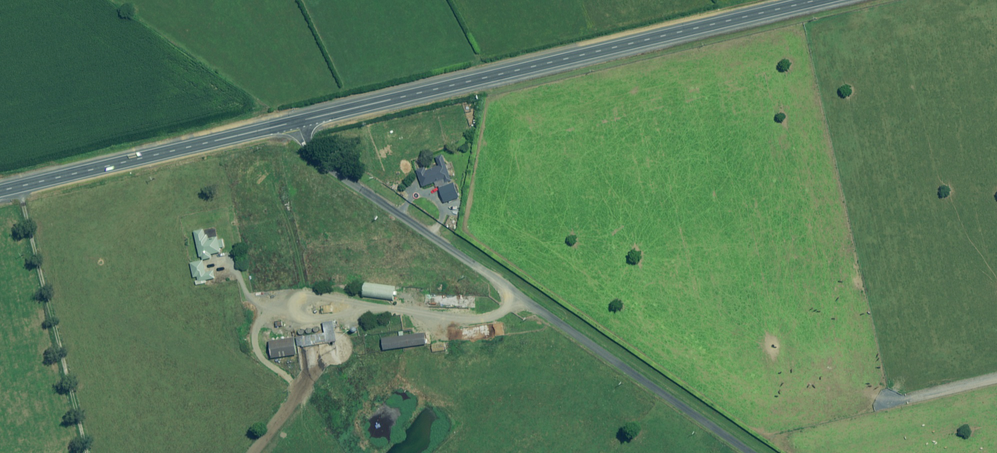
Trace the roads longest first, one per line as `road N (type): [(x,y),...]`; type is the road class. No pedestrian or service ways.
road 1 (unclassified): [(299,122),(308,145),(333,171),(750,452)]
road 2 (trunk): [(819,0),(299,122)]
road 3 (trunk): [(299,122),(0,193)]

